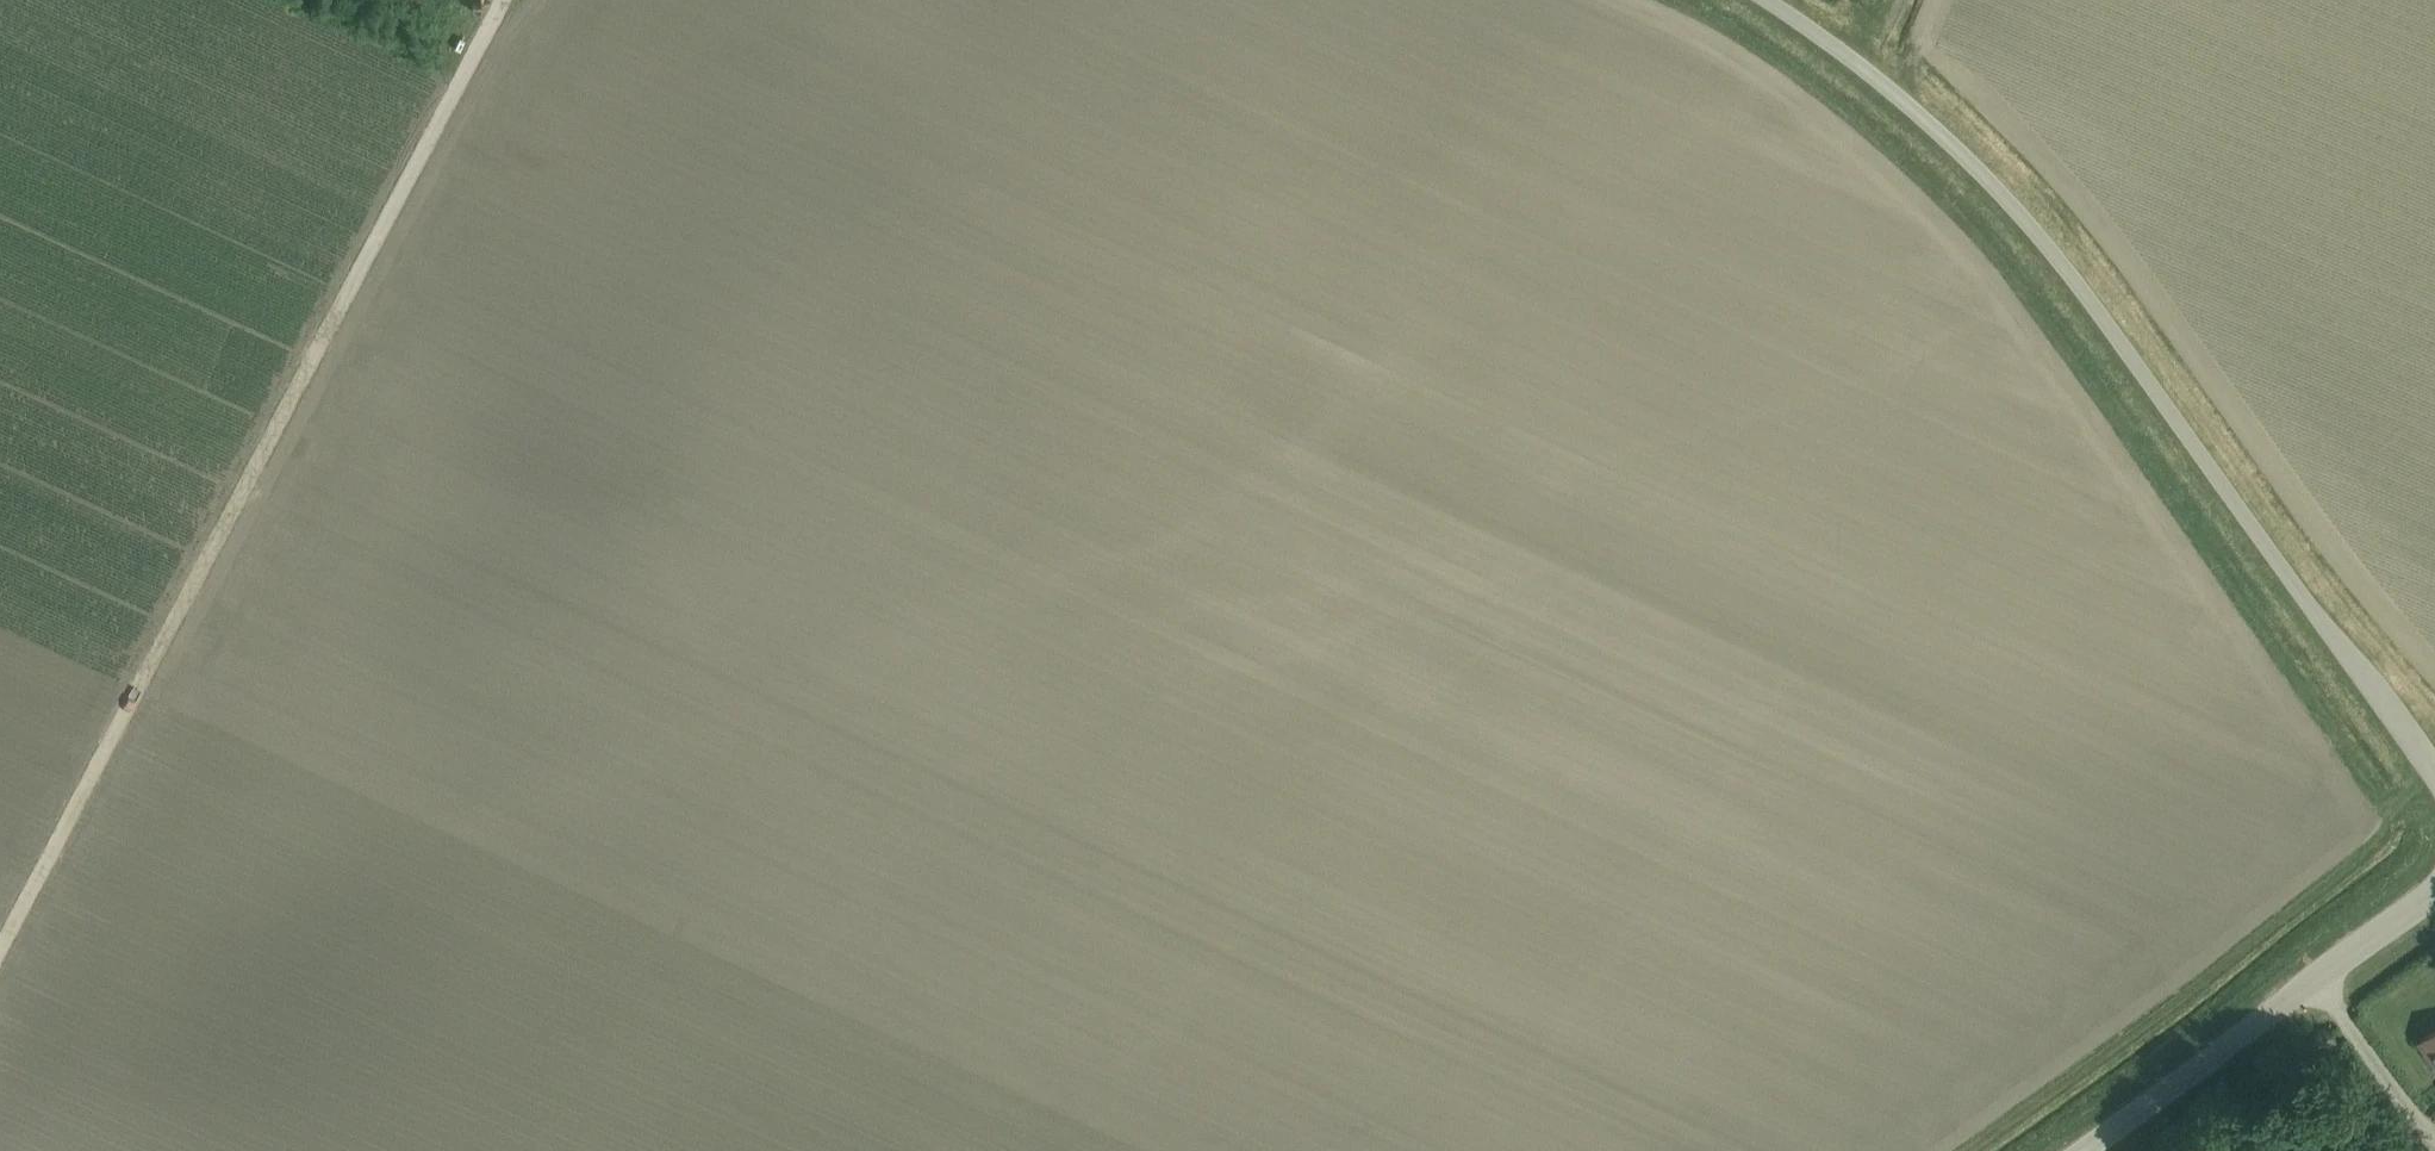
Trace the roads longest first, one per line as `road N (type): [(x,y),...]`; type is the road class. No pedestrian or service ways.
road 1 (unclassified): [(2434,800),(2345,665),(1944,152),(1882,94),(1738,0)]
road 2 (unclassified): [(2076,1150),(2434,898)]

